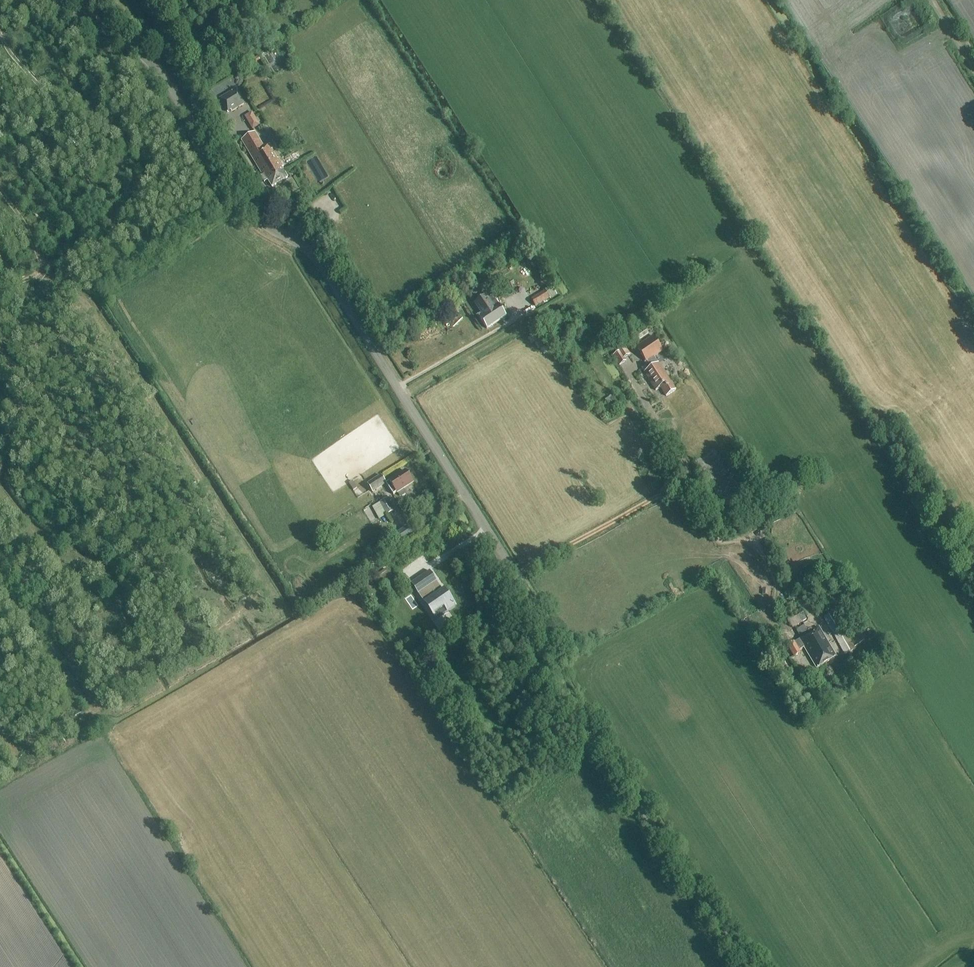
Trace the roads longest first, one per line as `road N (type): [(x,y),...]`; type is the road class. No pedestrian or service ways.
road 1 (unclassified): [(745,966),(572,705),(526,591),(320,264),(248,210),(146,58),(56,0)]
road 2 (track): [(973,569),(882,425)]

